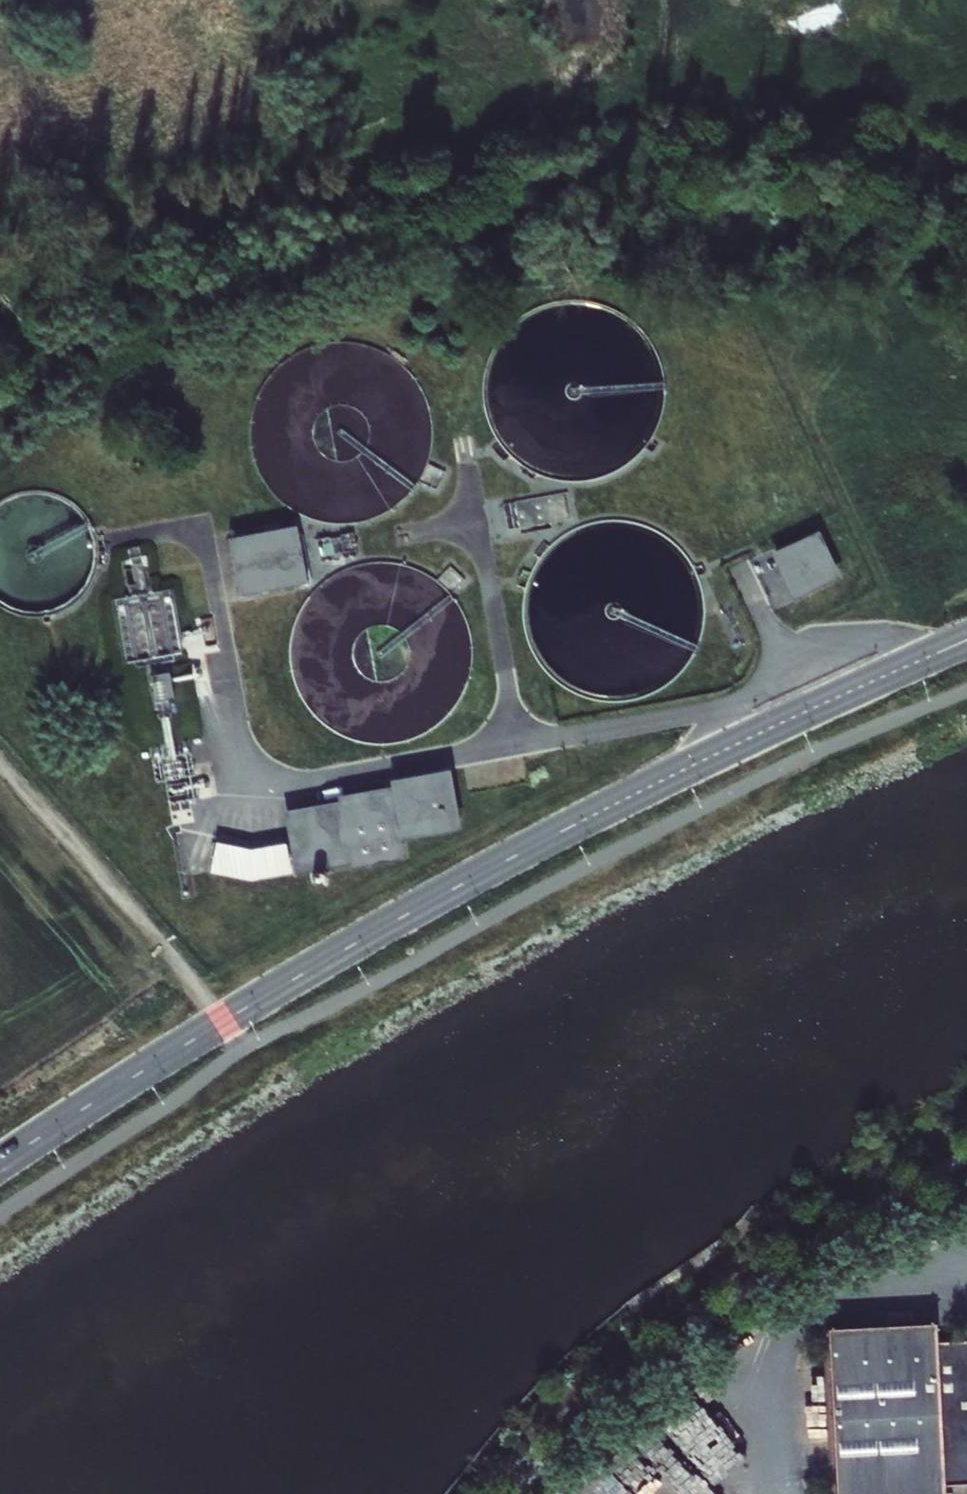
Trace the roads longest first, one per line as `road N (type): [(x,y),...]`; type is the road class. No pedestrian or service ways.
road 1 (tertiary): [(0,1165),(225,1016),(508,853),(966,641)]

